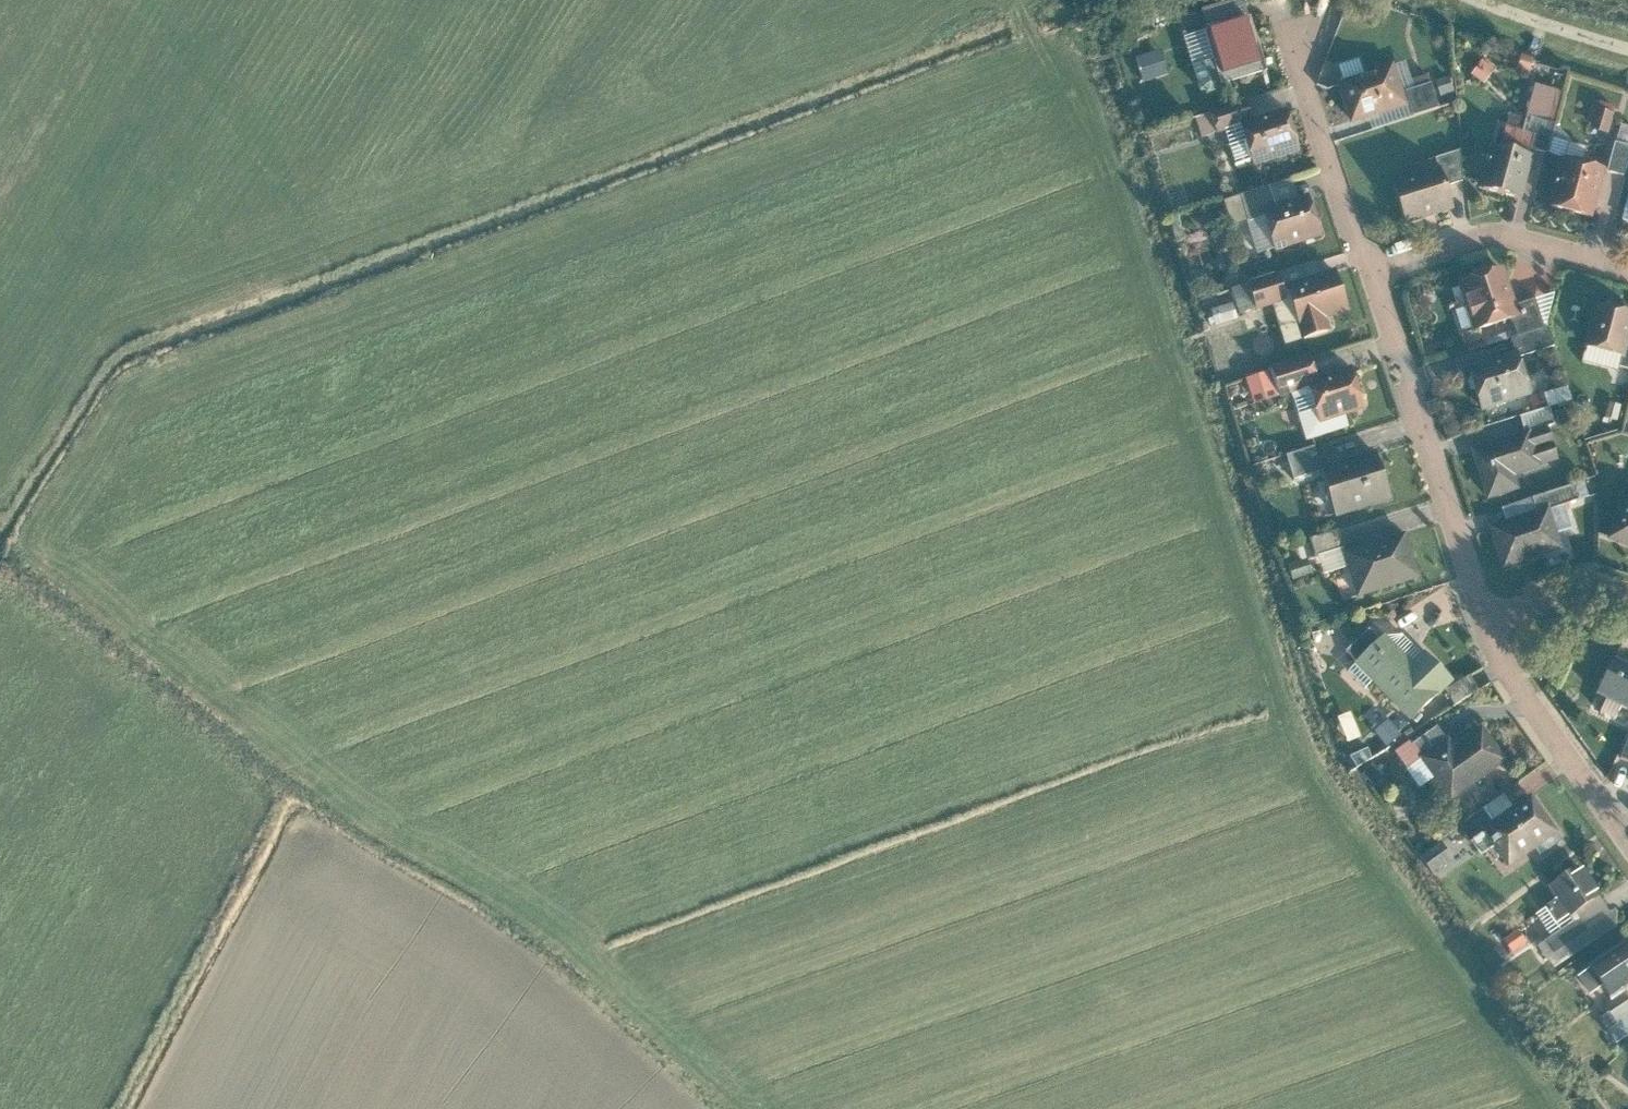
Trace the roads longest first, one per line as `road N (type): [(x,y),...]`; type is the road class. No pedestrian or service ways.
road 1 (residential): [(1491,625),(1376,279)]
road 2 (residential): [(1627,846),(1528,707),(1491,625)]
road 3 (residential): [(1376,279),(1485,244),(1627,274)]
road 4 (residential): [(1376,279),(1291,44)]
road 5 (track): [(1627,48),(1474,0)]
road 6 (residential): [(1627,596),(1574,594),(1491,625)]

